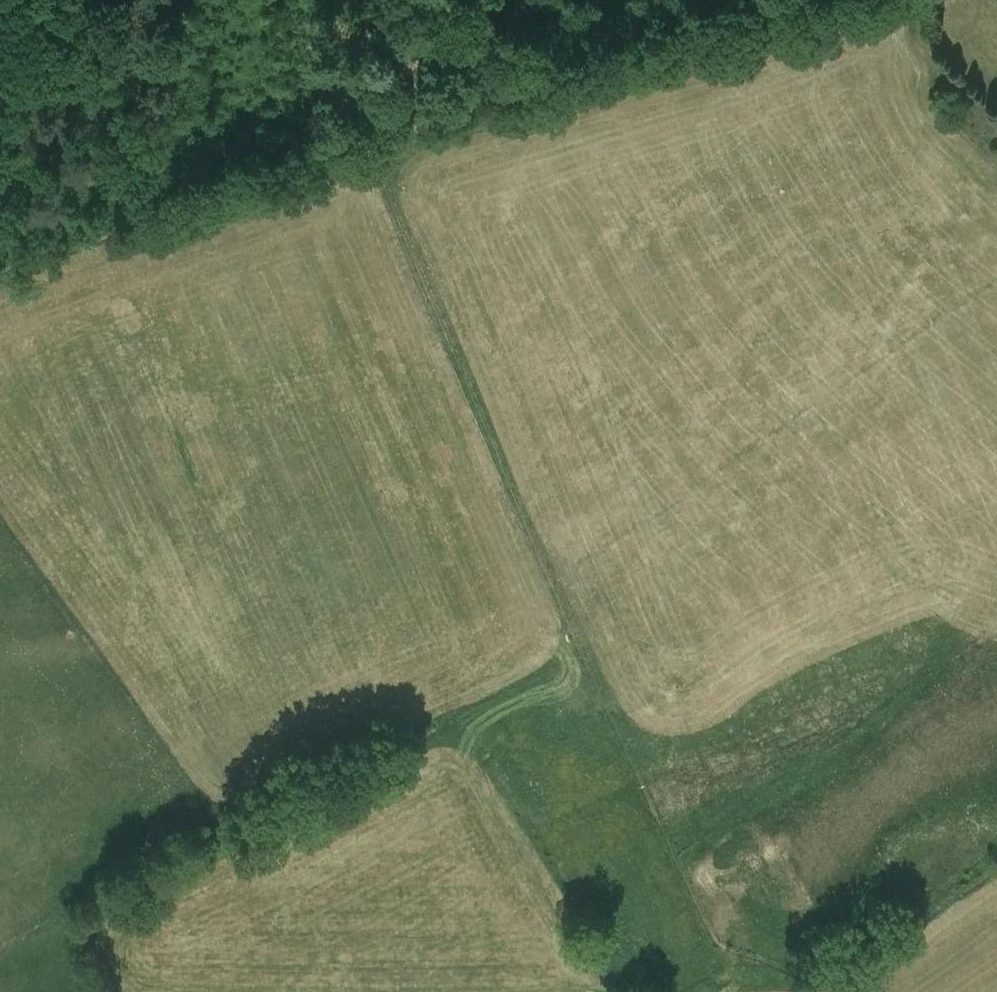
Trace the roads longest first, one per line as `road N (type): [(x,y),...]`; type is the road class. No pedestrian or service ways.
road 1 (track): [(0,288),(246,187),(829,0)]

